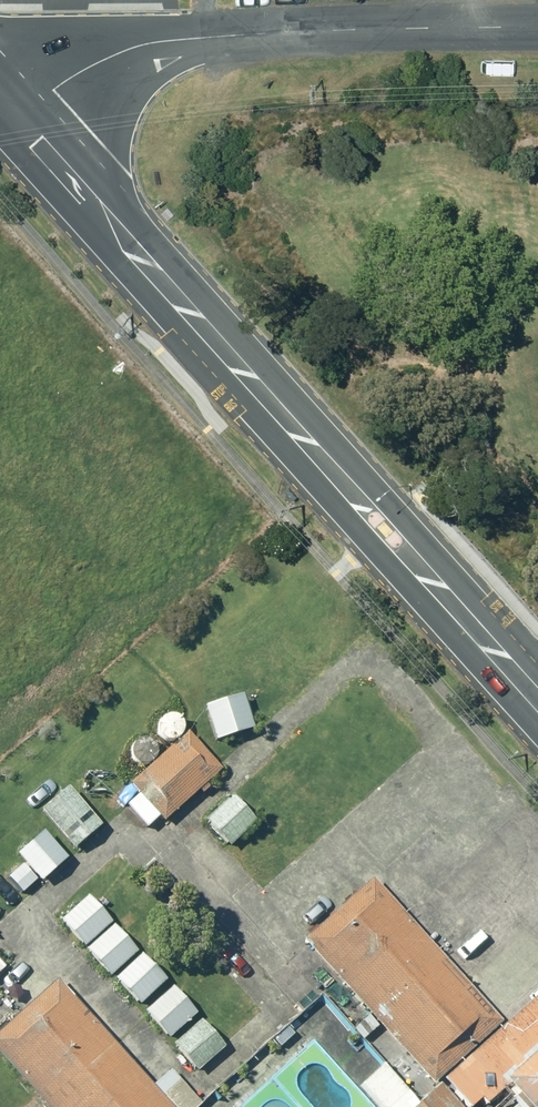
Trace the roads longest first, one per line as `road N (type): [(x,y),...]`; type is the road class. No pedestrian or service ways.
road 1 (tertiary): [(537,691),(27,117)]
road 2 (residential): [(537,30),(163,42),(89,66),(27,117)]

